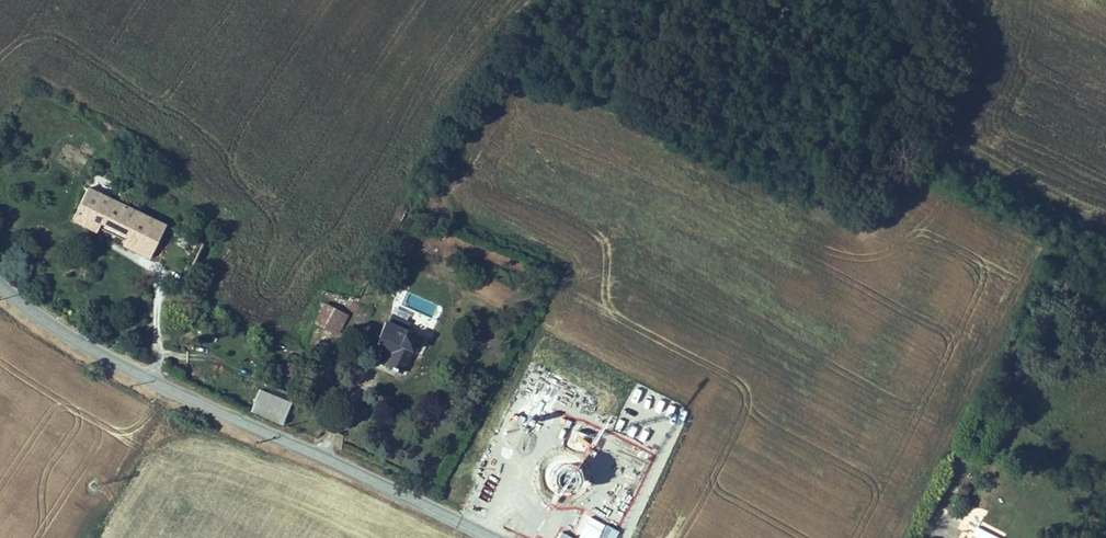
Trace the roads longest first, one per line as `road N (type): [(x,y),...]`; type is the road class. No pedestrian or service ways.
road 1 (tertiary): [(0,284),(130,370),(492,537)]

